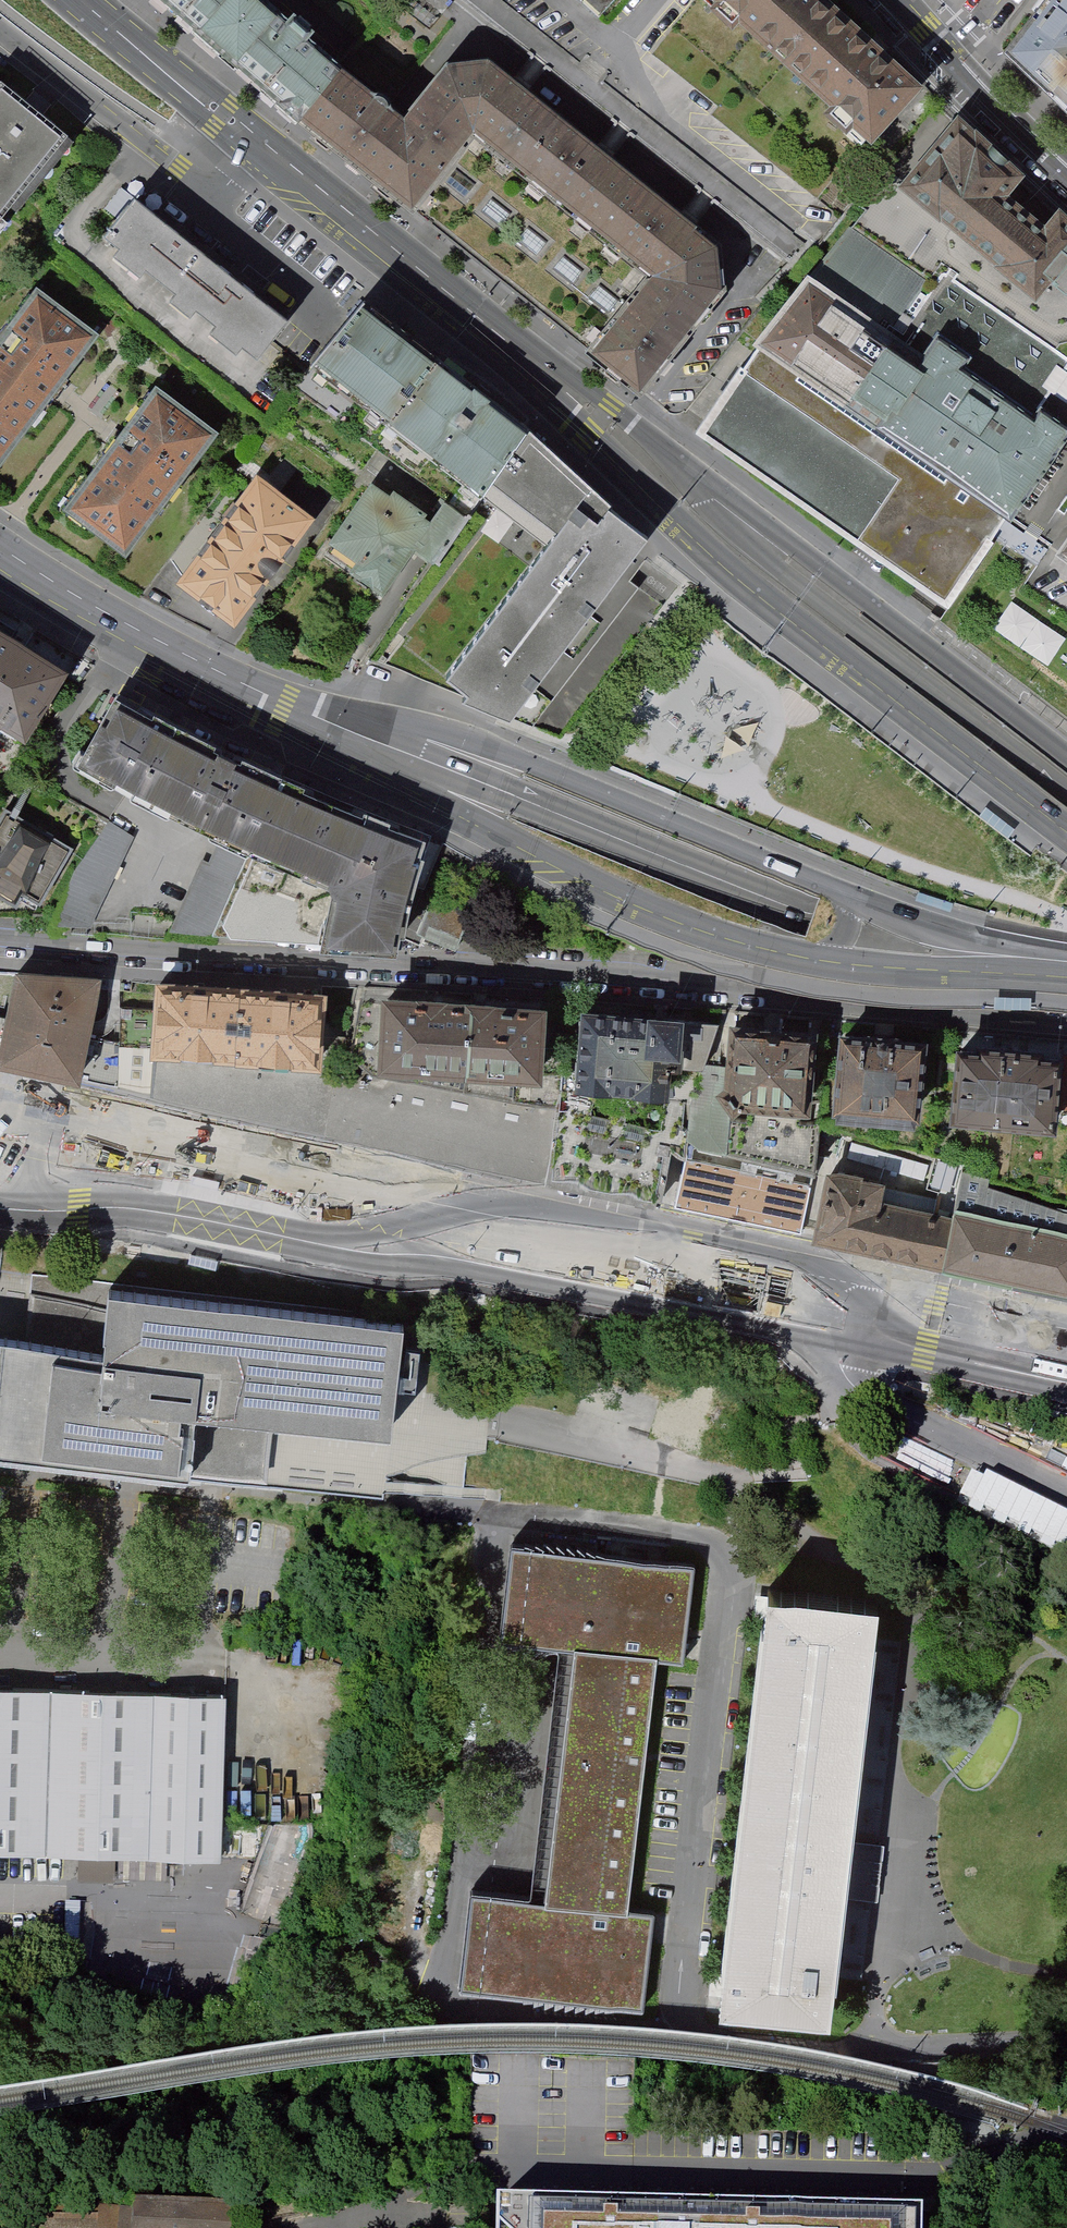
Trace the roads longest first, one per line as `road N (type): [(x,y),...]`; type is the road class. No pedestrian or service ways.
road 1 (tertiary): [(1066,1328),(0,1096)]
road 2 (tertiary): [(0,1182),(340,1253),(452,1260),(1066,1380)]
road 3 (residential): [(0,939),(732,985),(818,1003),(1066,1028)]
road 4 (secondary): [(1066,984),(811,921),(286,706)]
road 5 (secondary): [(850,898),(517,760),(286,706)]
road 6 (secondary): [(286,706),(496,839),(603,894),(721,941),(808,962)]
road 7 (primary): [(647,468),(753,596),(1066,833)]
road 8 (primary): [(1066,797),(647,468)]
road 9 (primary): [(1066,758),(802,558),(647,468)]
road 10 (primary): [(647,468),(271,160)]
road 11 (secondary): [(286,706),(131,629),(0,549)]
road 12 (residential): [(0,30),(209,184),(271,160)]
road 13 (primary): [(271,160),(81,0)]
road 14 (secondary): [(808,962),(942,973),(1043,971)]
road 15 (residential): [(0,1653),(228,1663)]
road 16 (secondary): [(1043,971),(850,898)]
road 17 (residential): [(1066,174),(950,60)]

